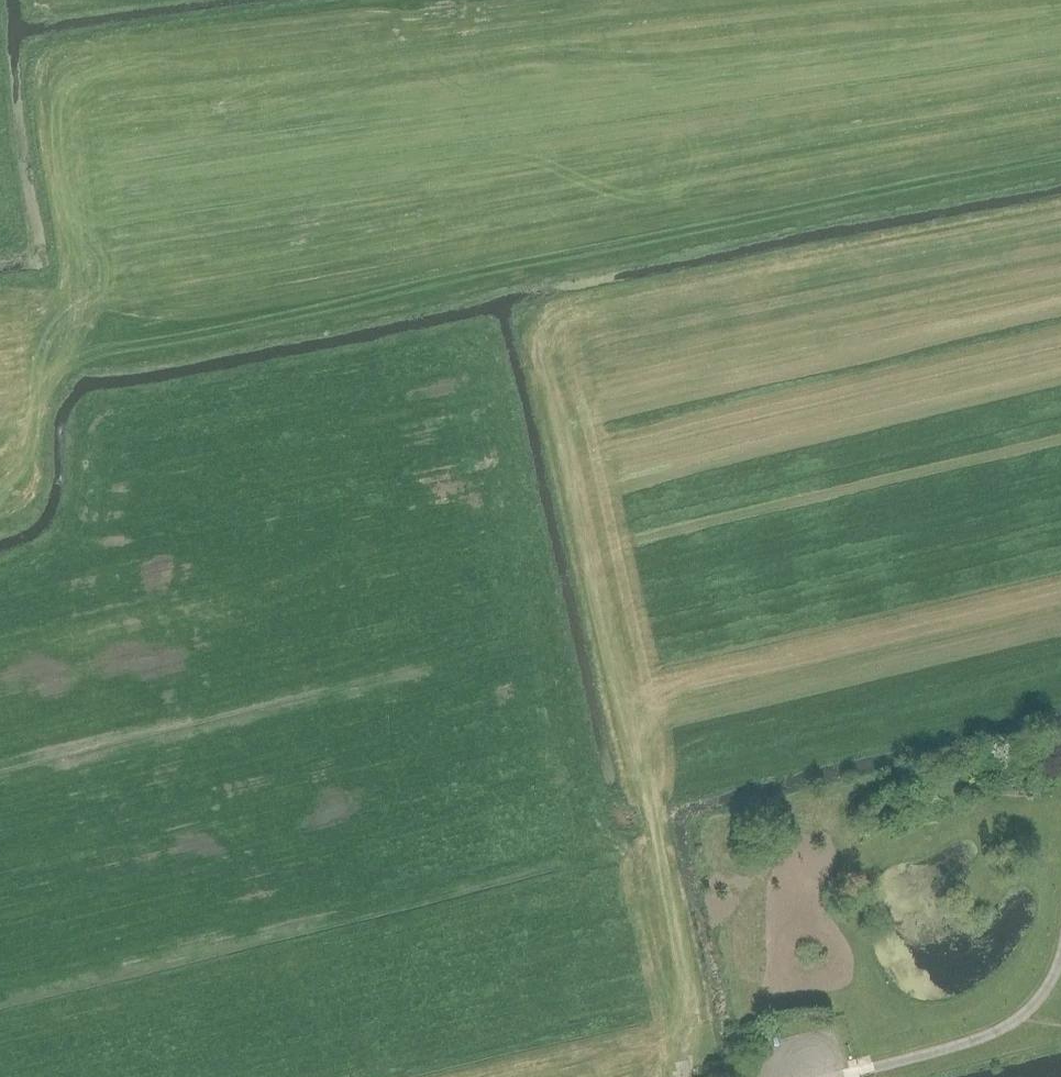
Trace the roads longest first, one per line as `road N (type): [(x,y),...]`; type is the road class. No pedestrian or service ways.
road 1 (unclassified): [(837,1076),(1016,1022),(1039,1001),(1060,956)]

